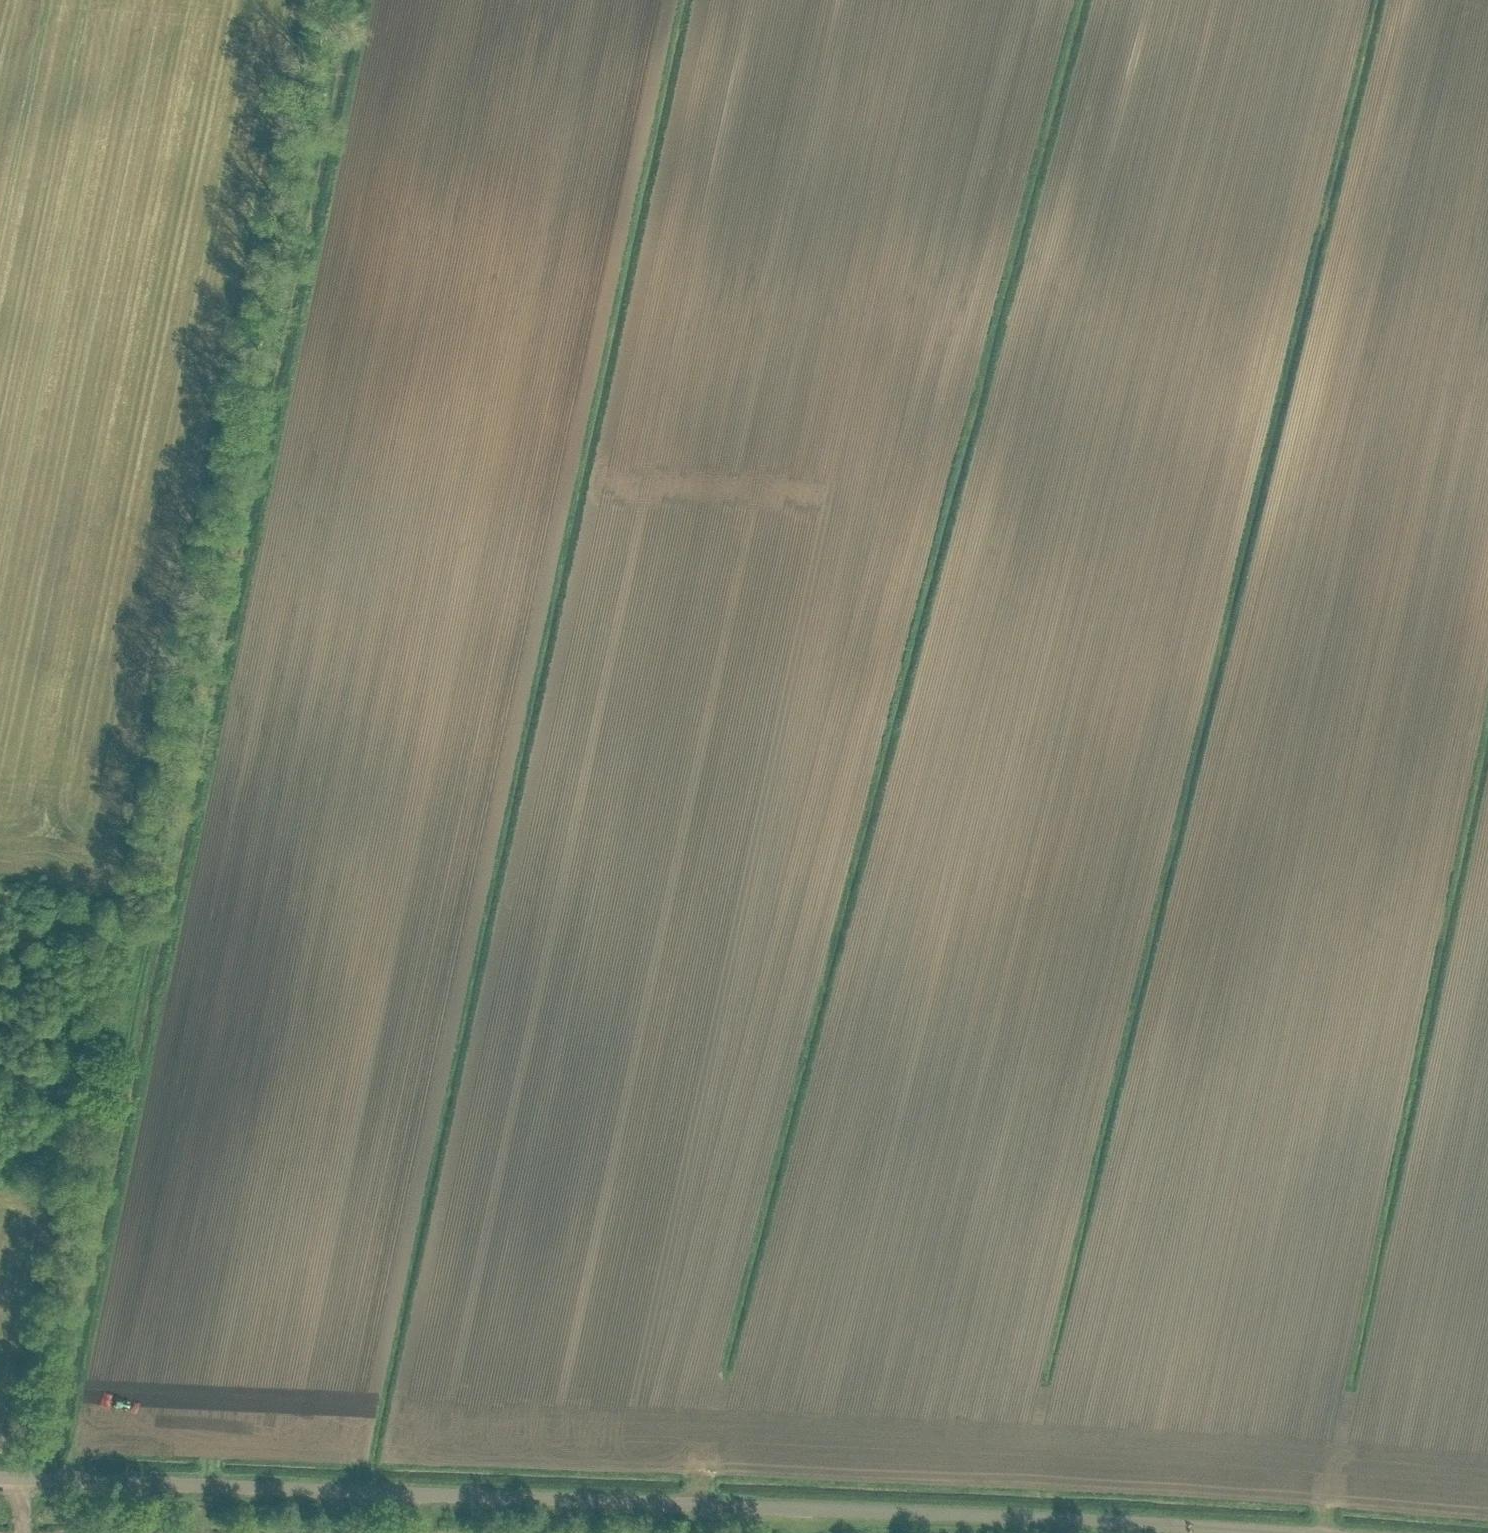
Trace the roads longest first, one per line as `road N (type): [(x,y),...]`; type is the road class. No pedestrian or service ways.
road 1 (unclassified): [(1171,1521),(0,1475)]
road 2 (unclassified): [(1171,1521),(1323,1532)]

